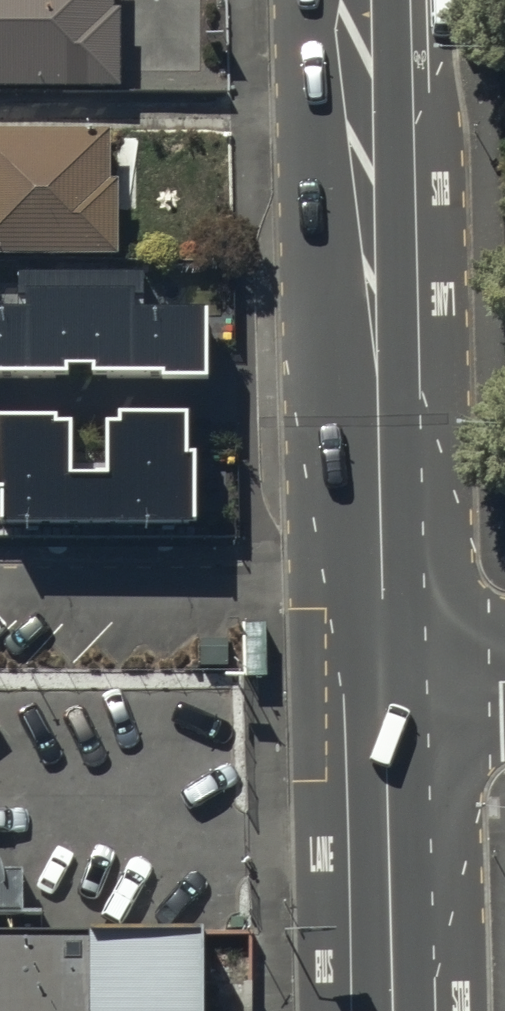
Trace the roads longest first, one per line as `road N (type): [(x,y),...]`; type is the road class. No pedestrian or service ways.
road 1 (secondary): [(368,0),(384,686)]
road 2 (secondary): [(384,686),(392,1010)]
road 3 (unclassified): [(504,685),(384,686)]

